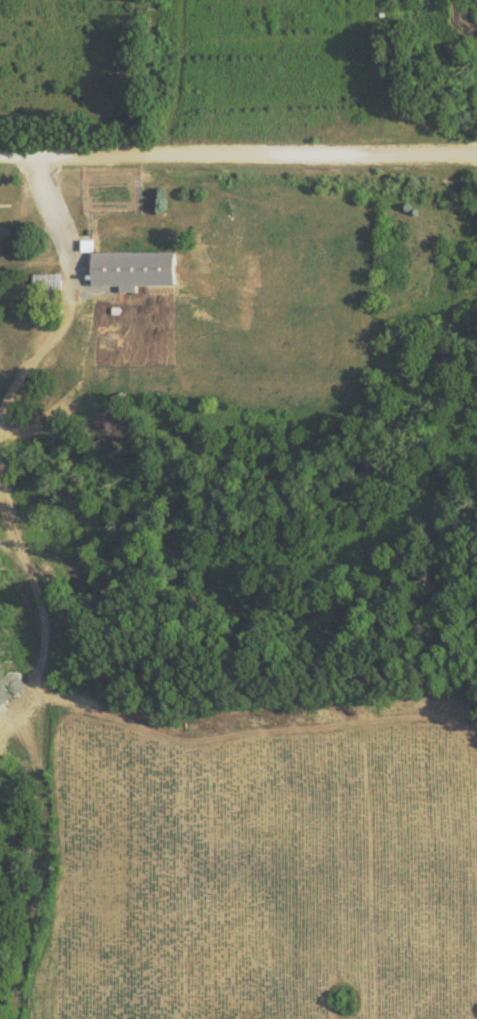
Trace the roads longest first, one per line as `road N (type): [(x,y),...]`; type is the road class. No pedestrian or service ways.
road 1 (residential): [(476,150),(0,154)]

